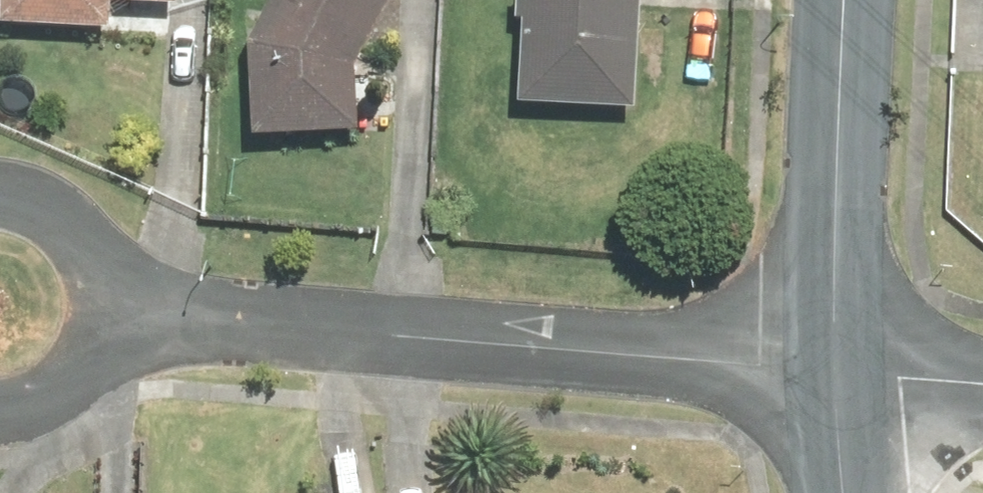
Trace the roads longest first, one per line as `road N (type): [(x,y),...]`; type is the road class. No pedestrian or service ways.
road 1 (residential): [(128,309),(833,361)]
road 2 (residential): [(833,361),(850,0)]
road 3 (residential): [(0,177),(38,182),(75,201),(104,230),(123,268),(128,309)]
road 4 (residential): [(128,309),(120,351),(97,388),(64,416),(0,431)]
road 5 (residential): [(833,361),(982,373)]
road 6 (residential): [(848,492),(833,361)]

